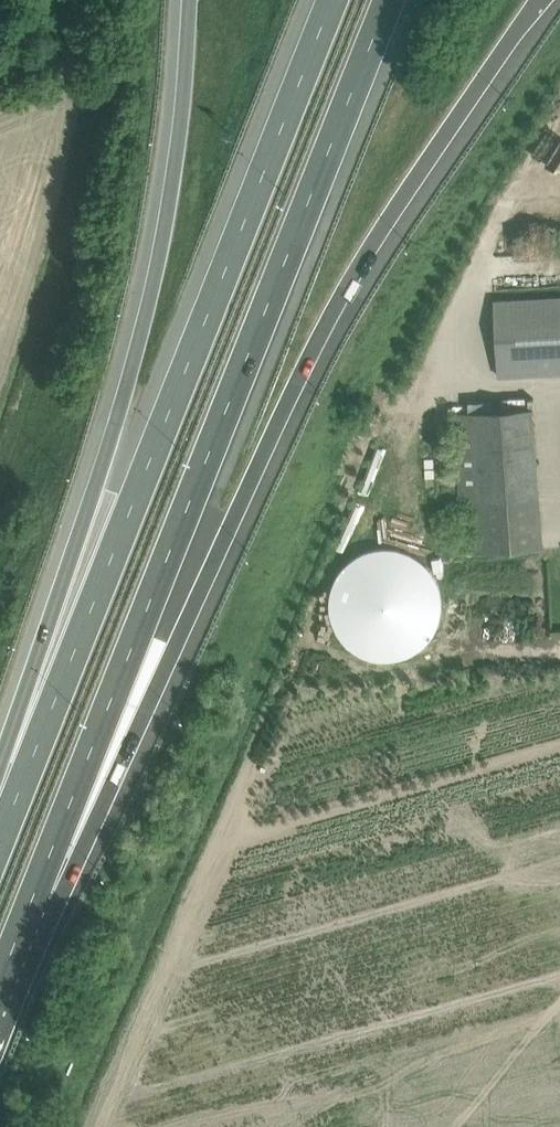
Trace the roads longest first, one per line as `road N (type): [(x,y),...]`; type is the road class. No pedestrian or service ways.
road 1 (motorway): [(30,904),(134,737),(290,396),(358,268),(543,0)]
road 2 (motorway): [(30,904),(393,0)]
road 3 (motorway): [(327,0),(6,823)]
road 4 (motorway): [(189,0),(179,132),(154,283),(18,716),(6,823)]

